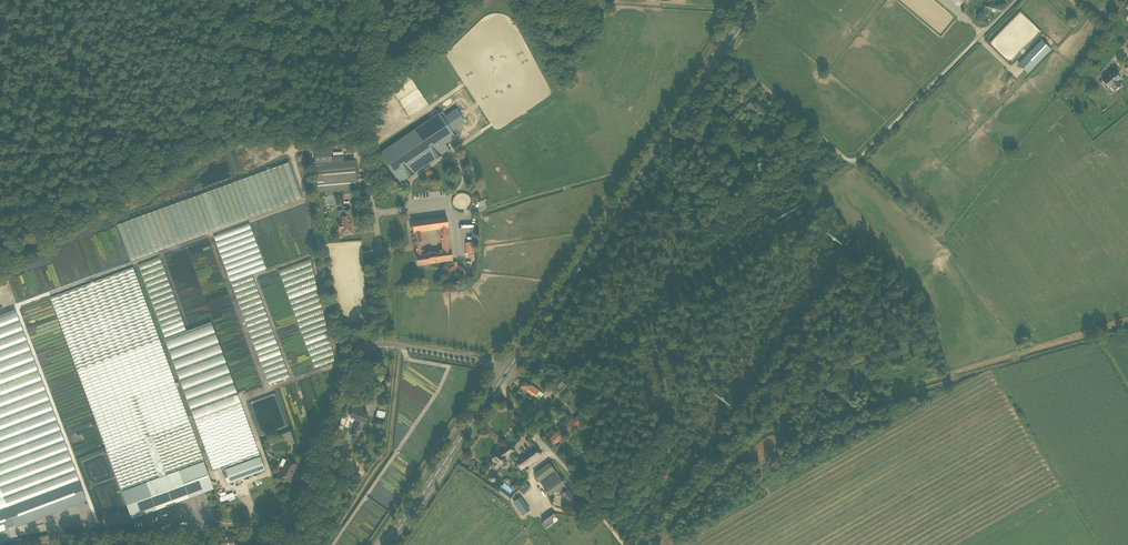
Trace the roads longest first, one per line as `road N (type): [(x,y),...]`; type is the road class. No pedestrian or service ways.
road 1 (primary): [(505,374),(724,53)]
road 2 (unclassified): [(289,523),(373,346),(482,361),(505,374)]
road 3 (unclassified): [(18,544),(289,523)]
road 4 (track): [(972,44),(855,161),(788,107)]
road 5 (primary): [(388,544),(496,387)]
road 6 (unclassified): [(603,518),(496,387)]
road 7 (track): [(374,0),(366,147)]
road 8 (track): [(855,161),(944,244)]

